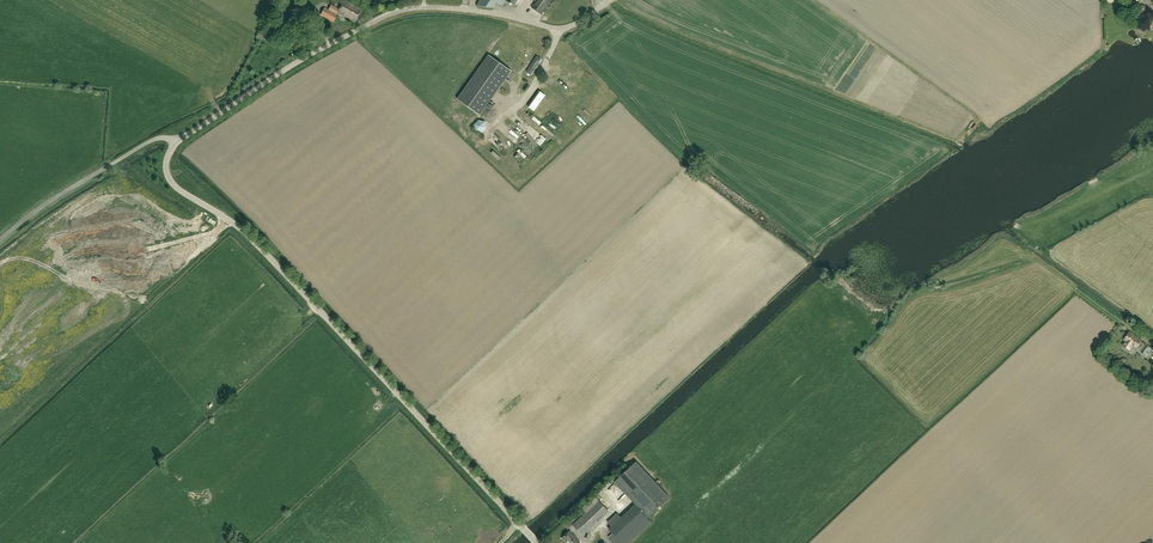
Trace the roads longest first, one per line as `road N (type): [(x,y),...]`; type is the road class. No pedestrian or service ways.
road 1 (unclassified): [(537,542),(257,245),(172,183),(167,160),(177,142)]
road 2 (unclassified): [(177,142),(296,63),(398,11),(462,9),(558,28),(610,0)]
road 3 (unclassified): [(0,240),(141,146),(162,137),(177,142)]

